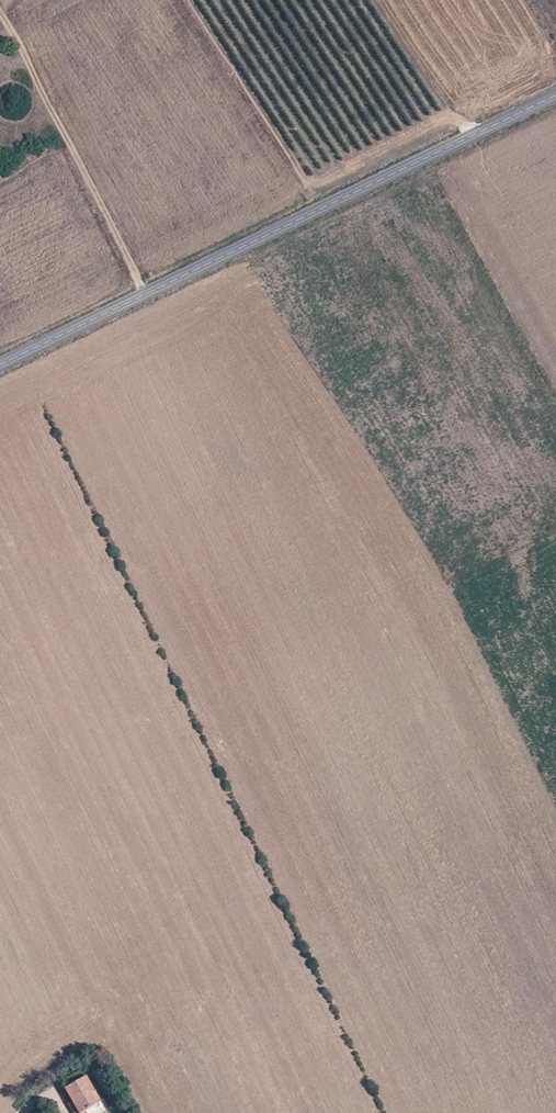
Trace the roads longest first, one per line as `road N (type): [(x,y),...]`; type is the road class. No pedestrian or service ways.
road 1 (tertiary): [(555,94),(0,363)]

